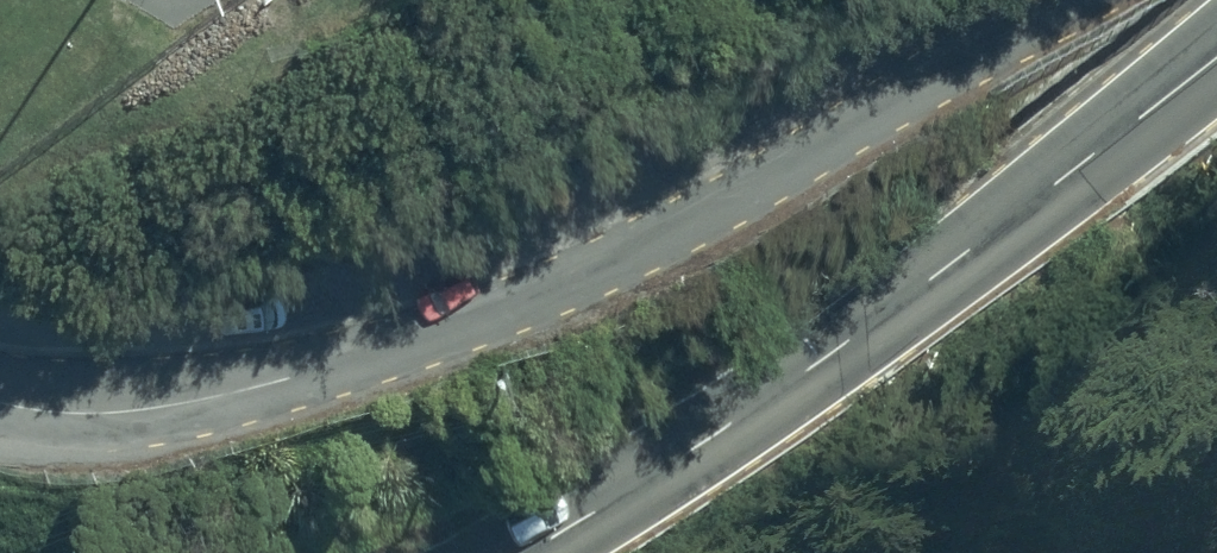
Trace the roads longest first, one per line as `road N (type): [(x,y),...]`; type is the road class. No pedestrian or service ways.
road 1 (residential): [(1040,0),(784,179),(515,309),(236,400),(114,412),(0,402)]
road 2 (secondary): [(1216,53),(876,324),(532,552)]

